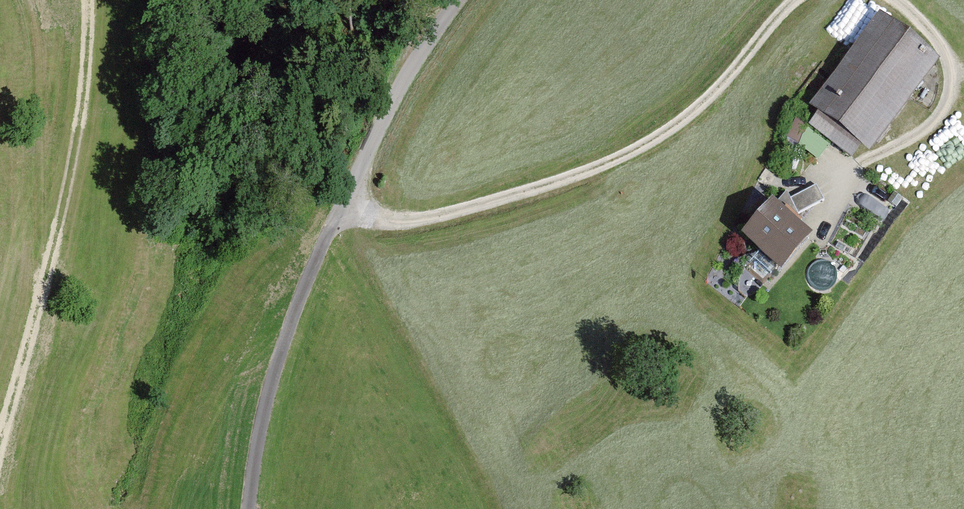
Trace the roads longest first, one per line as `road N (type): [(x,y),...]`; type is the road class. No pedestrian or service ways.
road 1 (track): [(342,204),(413,220),(514,196),(626,155),(696,110),(795,0)]
road 2 (track): [(0,443),(64,204),(85,86),(88,0)]
road 3 (track): [(896,0),(945,53),(949,96),(918,134),(852,170),(819,228)]
road 4 (track): [(25,0),(37,64),(40,299)]

